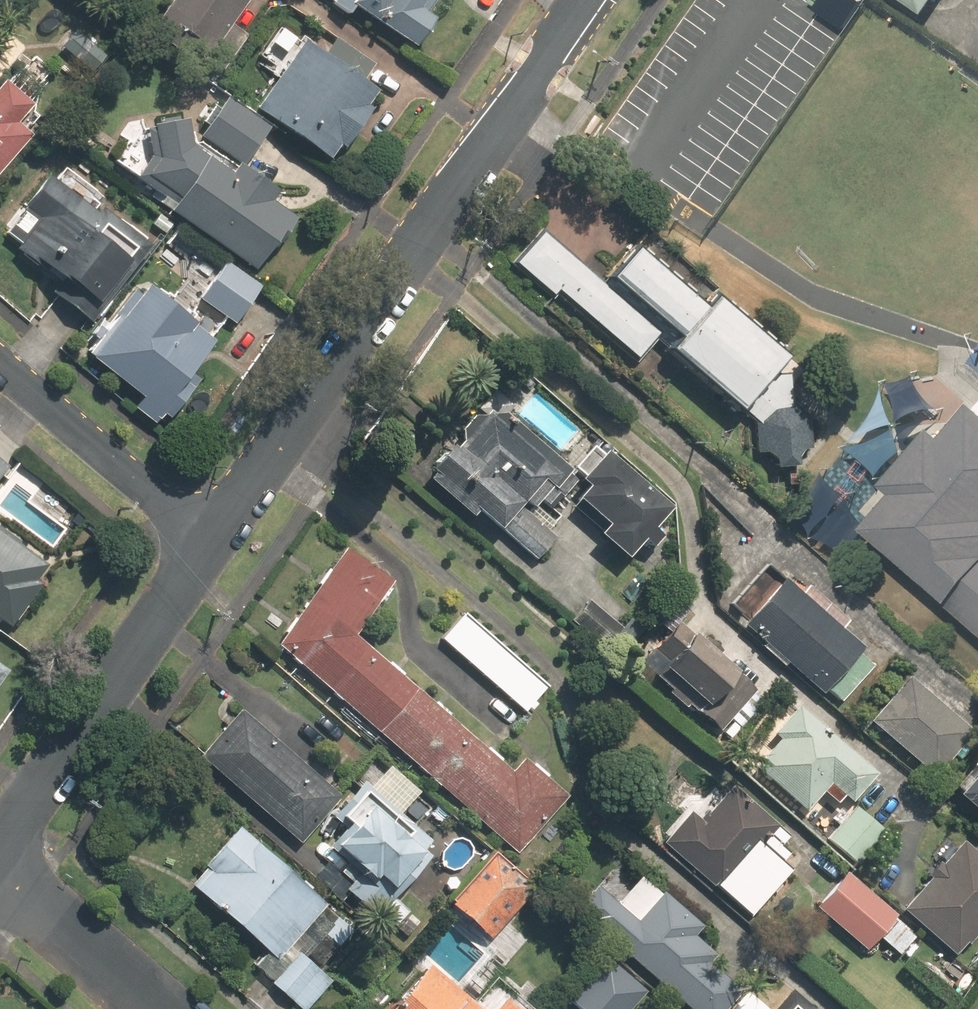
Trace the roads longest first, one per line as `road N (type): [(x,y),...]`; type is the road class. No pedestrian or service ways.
road 1 (residential): [(586,0),(201,547)]
road 2 (residential): [(201,547),(0,842)]
road 3 (residential): [(0,375),(201,547)]
road 4 (residential): [(0,876),(150,1008)]

